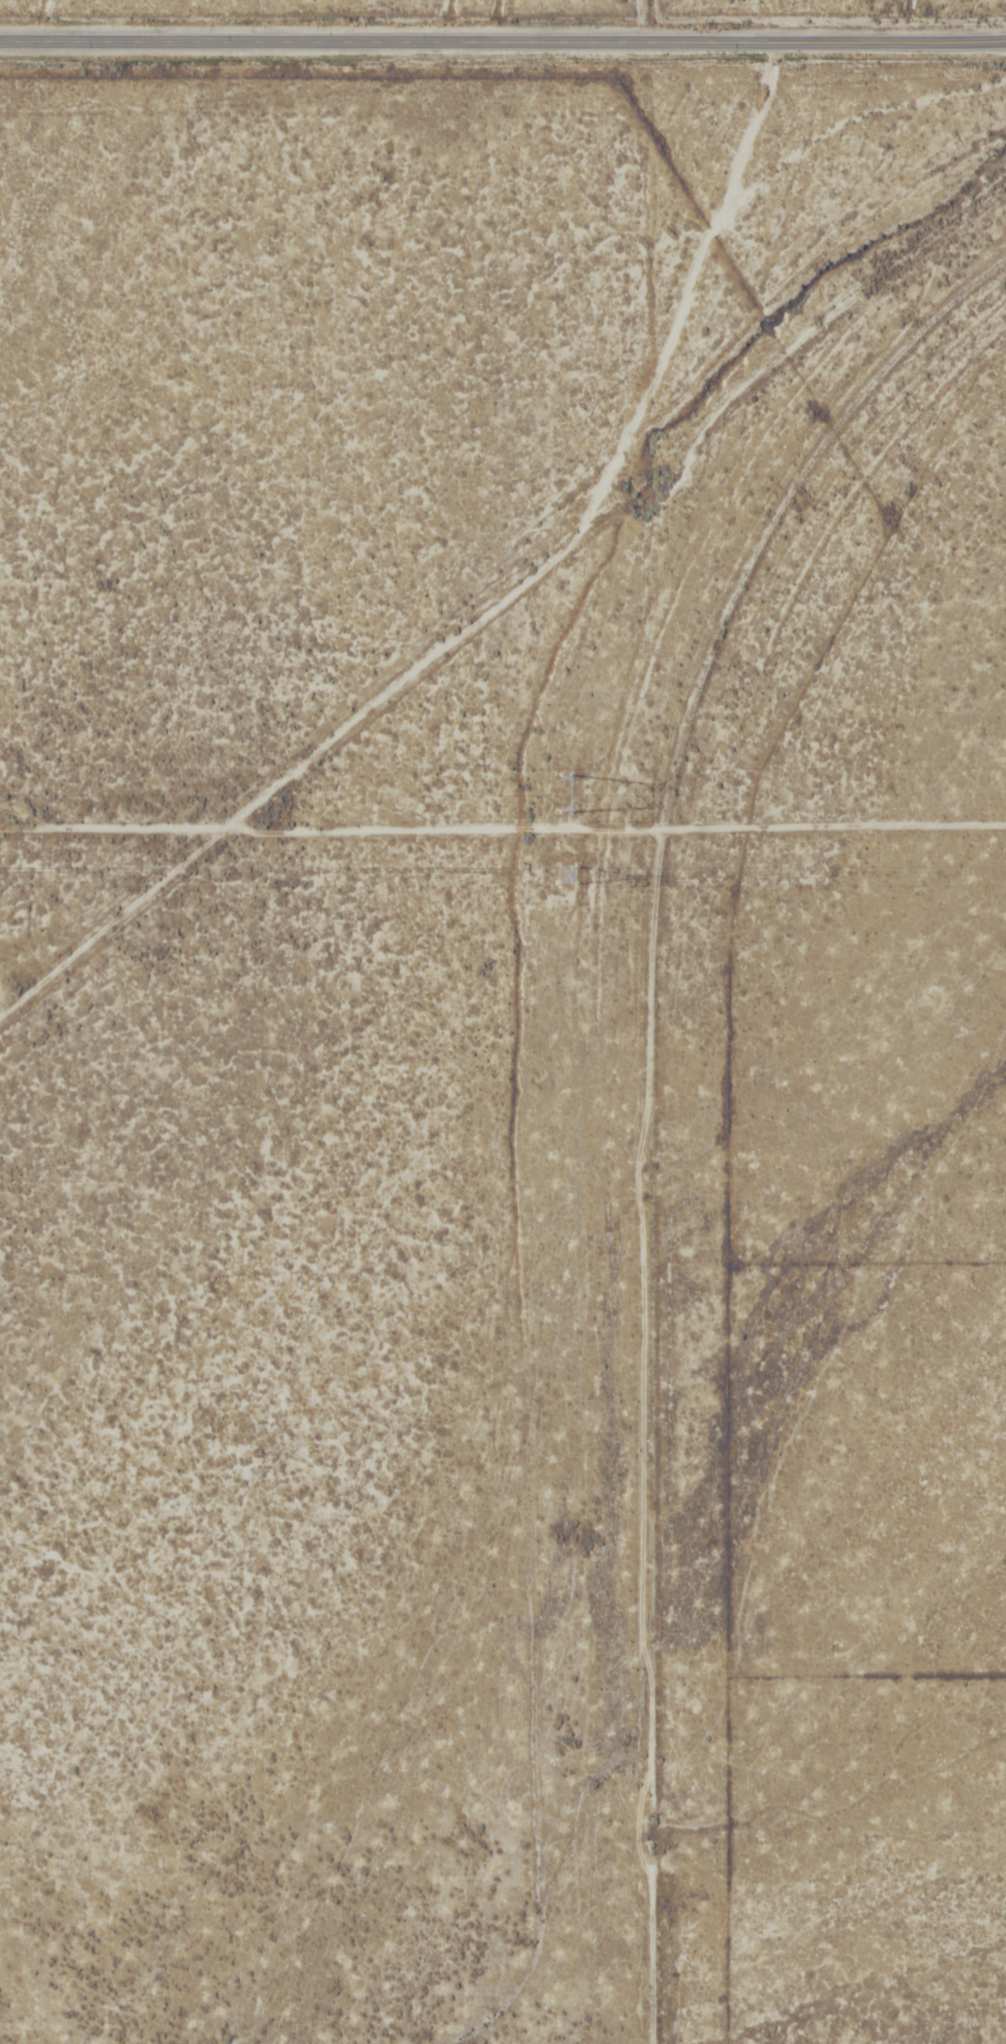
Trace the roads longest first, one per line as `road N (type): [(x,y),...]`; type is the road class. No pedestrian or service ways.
road 1 (tertiary): [(1005,31),(0,40)]

